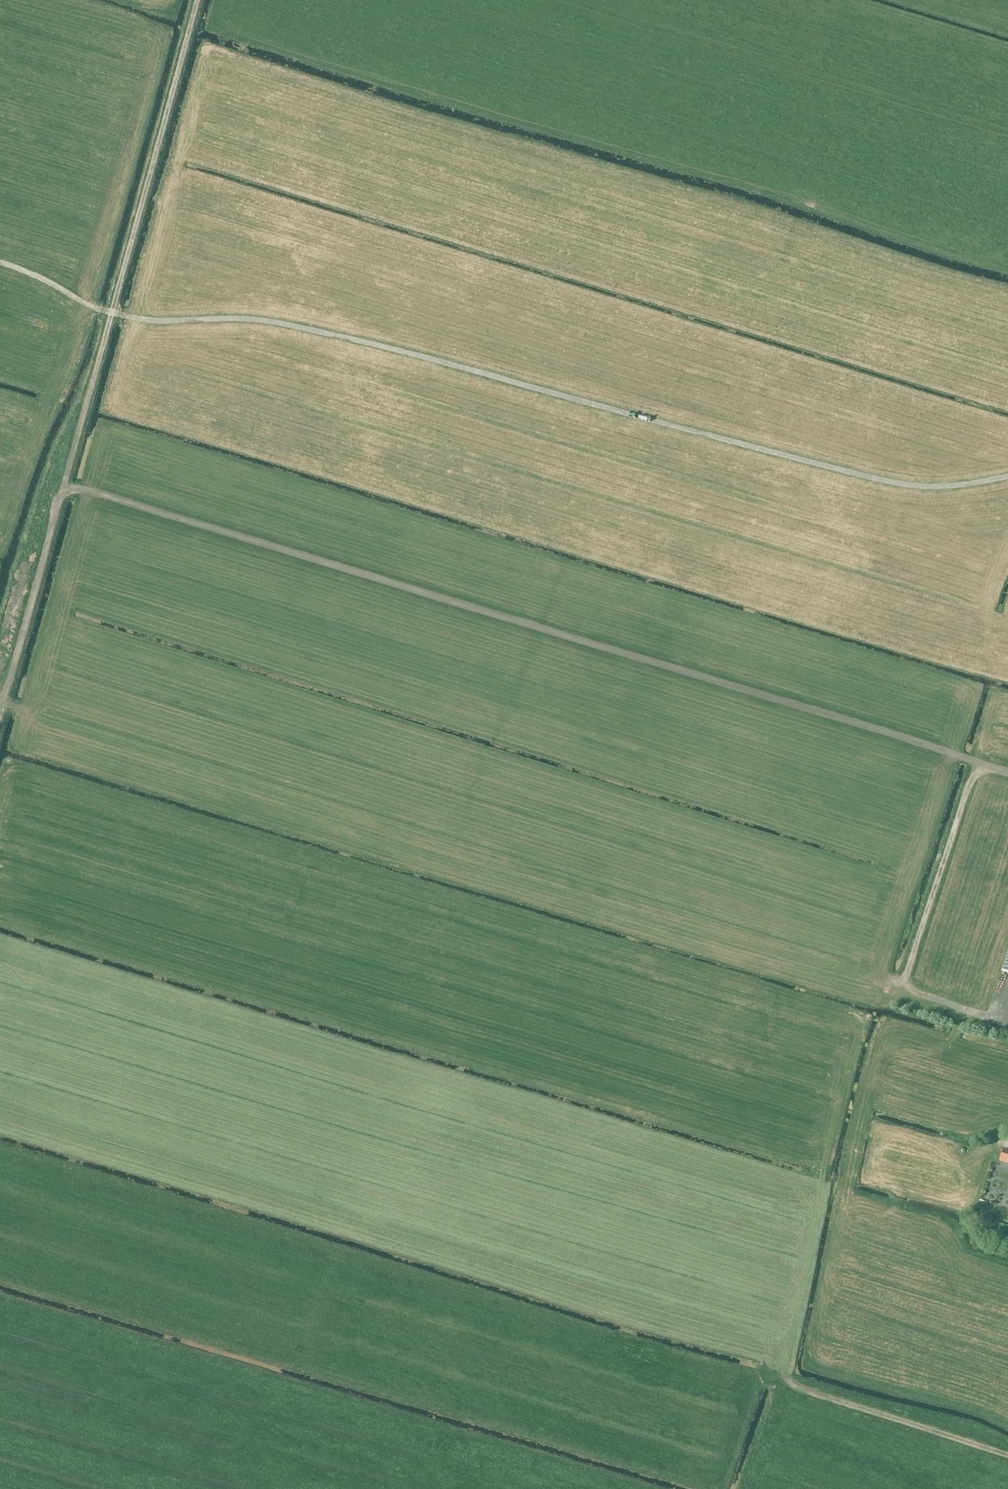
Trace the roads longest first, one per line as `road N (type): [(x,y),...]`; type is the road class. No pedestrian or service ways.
road 1 (track): [(1007,478),(953,488),(898,485),(278,324),(112,314),(0,264)]
road 2 (track): [(0,720),(199,0)]

